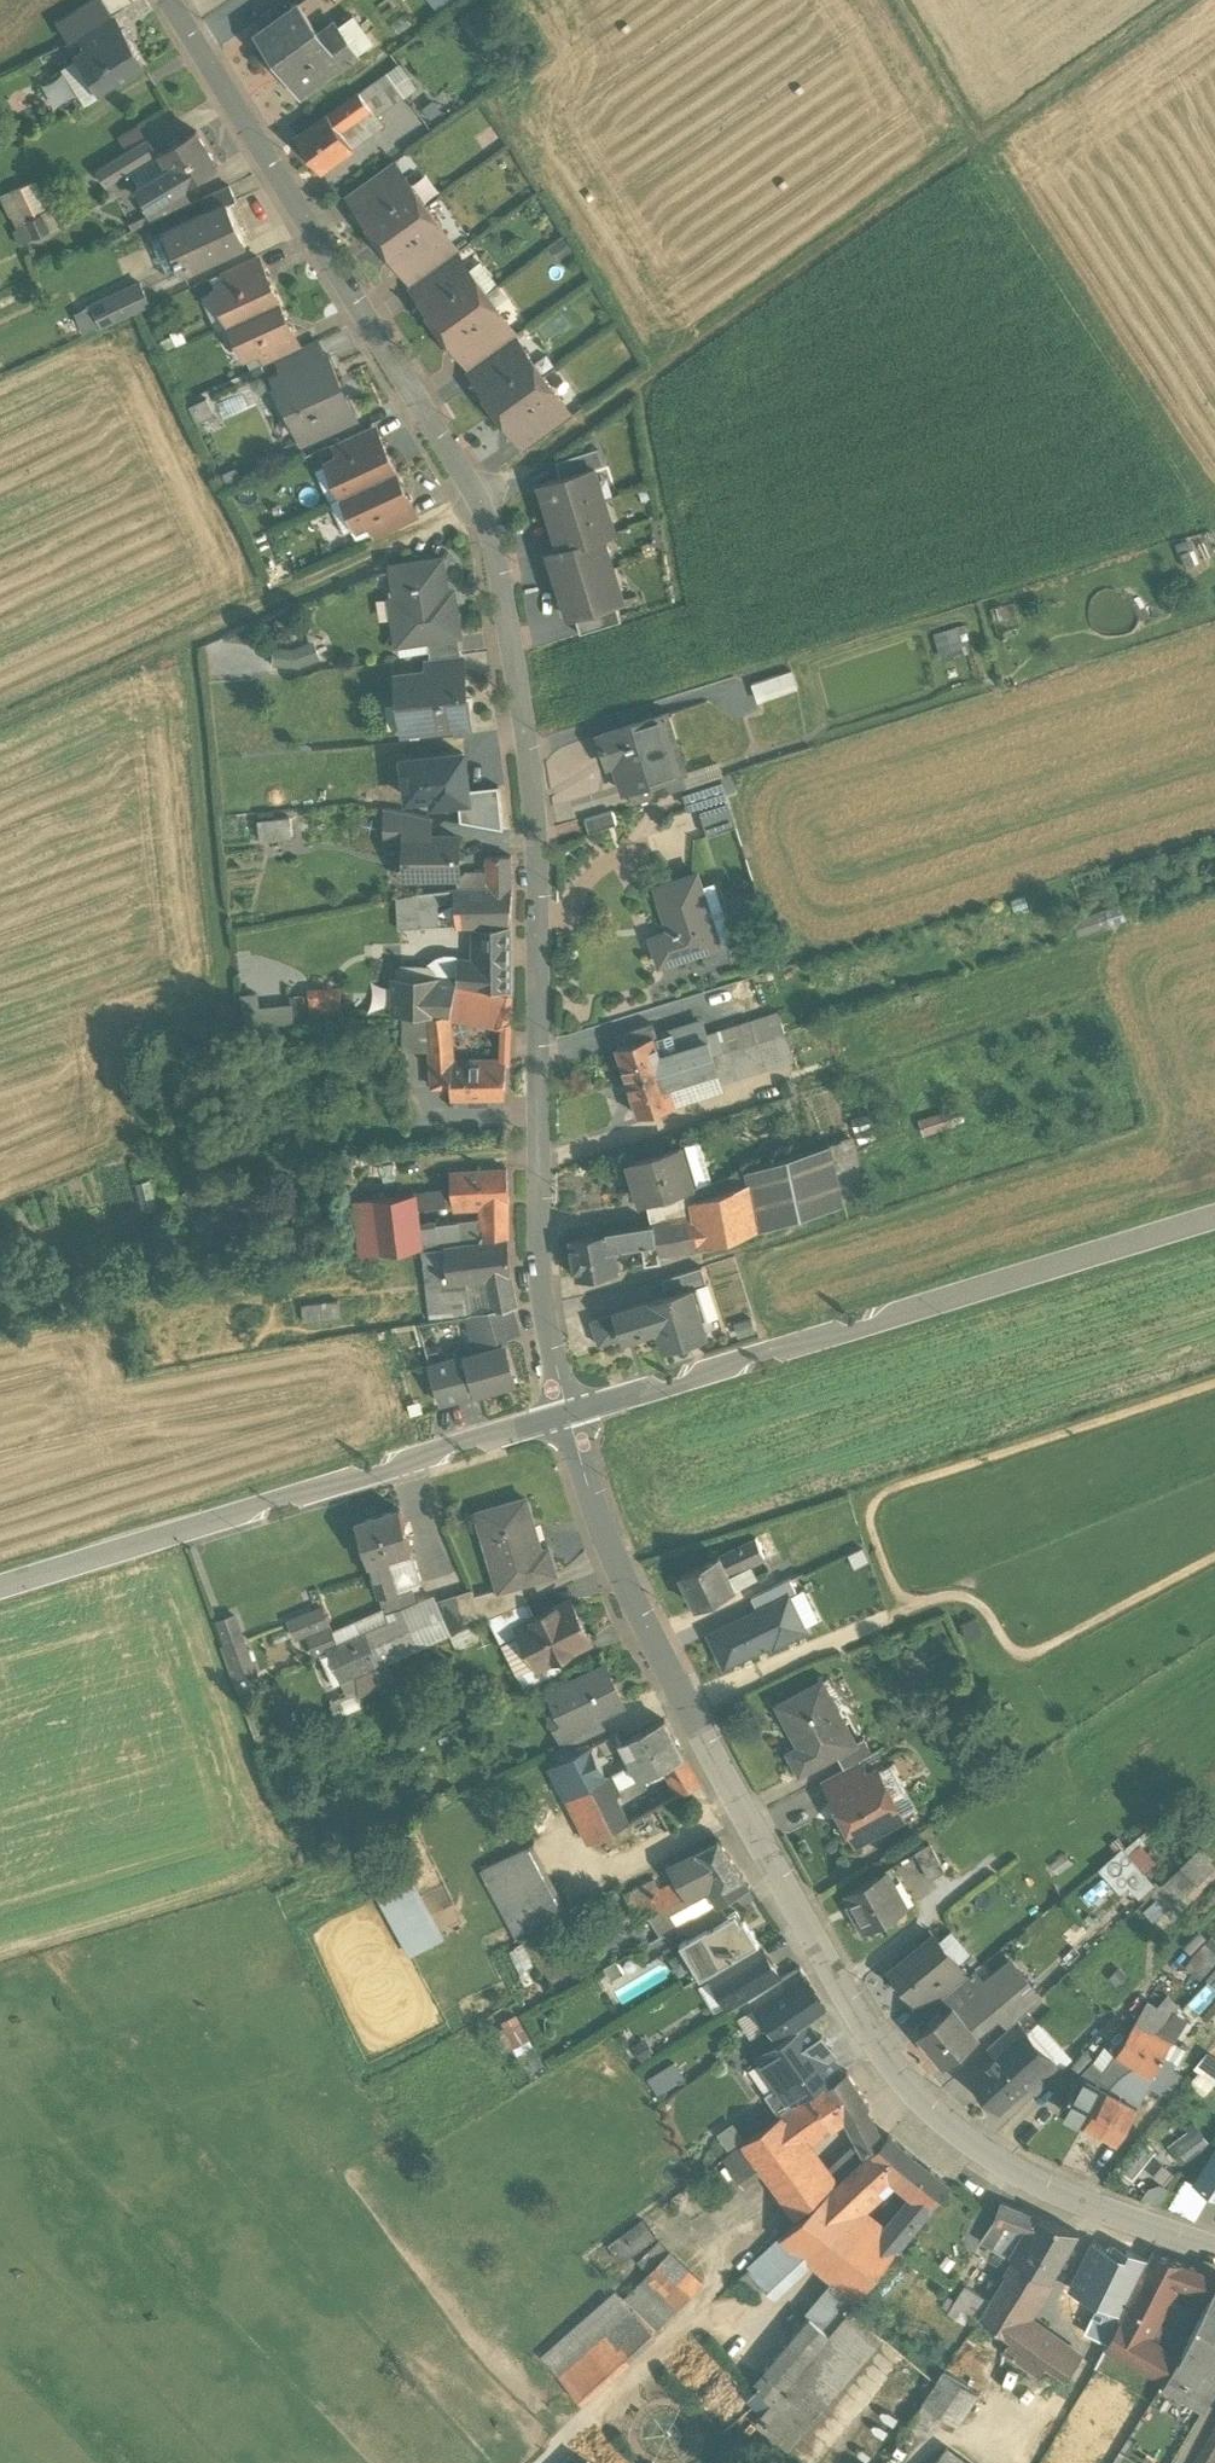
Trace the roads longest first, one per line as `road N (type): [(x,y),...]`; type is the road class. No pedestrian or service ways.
road 1 (residential): [(569,1414),(545,1296),(542,778),(510,580),(483,503),(306,219)]
road 2 (residential): [(1214,2255),(1015,2184),(943,2129),(908,2089),(699,1732),(594,1511),(569,1414)]
road 3 (track): [(483,503),(640,406),(1214,0)]
road 4 (unclassified): [(569,1414),(1214,1222)]
road 5 (track): [(1214,510),(942,88),(894,0)]
road 6 (unclassified): [(0,1587),(569,1414)]
road 7 (track): [(0,746),(274,621)]
road 8 (residential): [(169,0),(306,219)]
road 9 (track): [(552,2462),(708,2305)]
road 10 (track): [(903,2462),(1020,2415)]

